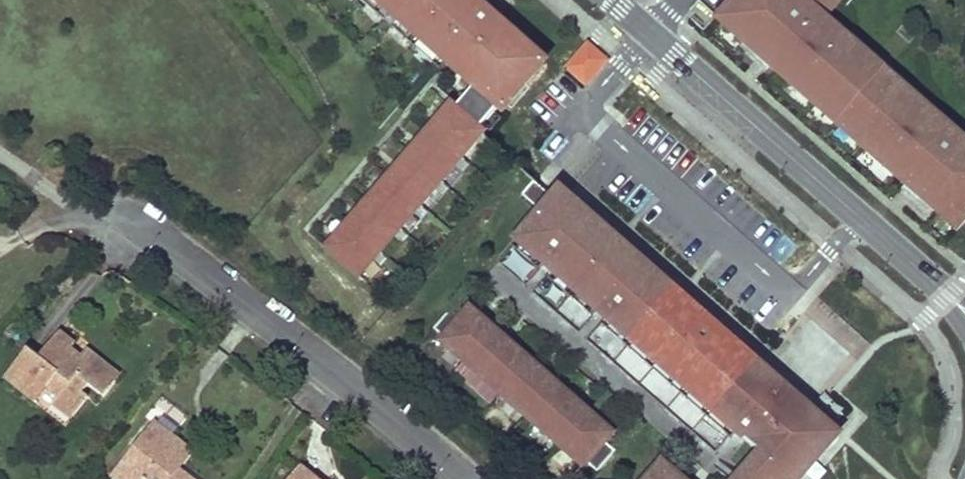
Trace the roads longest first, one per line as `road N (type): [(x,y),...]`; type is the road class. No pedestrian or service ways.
road 1 (residential): [(20,236),(85,214),(132,219),(327,360),(460,478)]
road 2 (tertiary): [(948,295),(611,0)]

